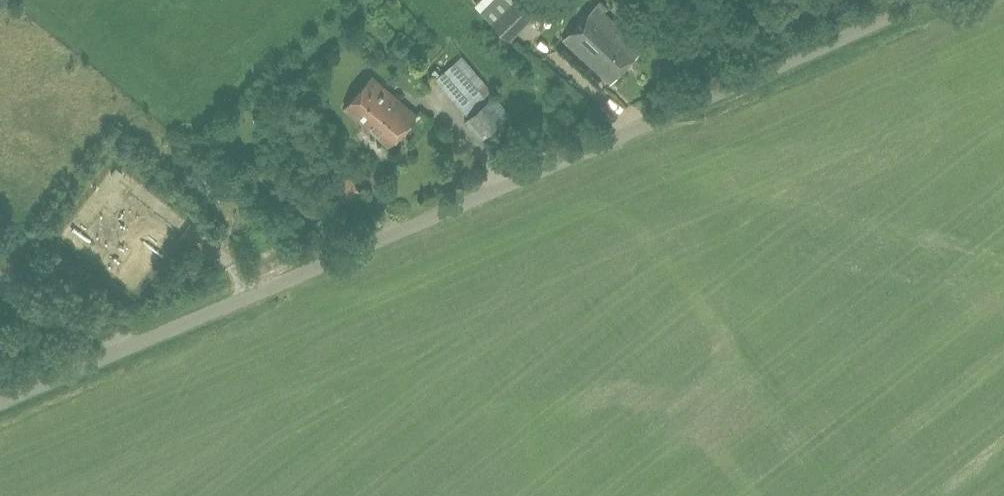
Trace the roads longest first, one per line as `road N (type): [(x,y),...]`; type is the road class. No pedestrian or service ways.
road 1 (unclassified): [(0,403),(932,0)]

